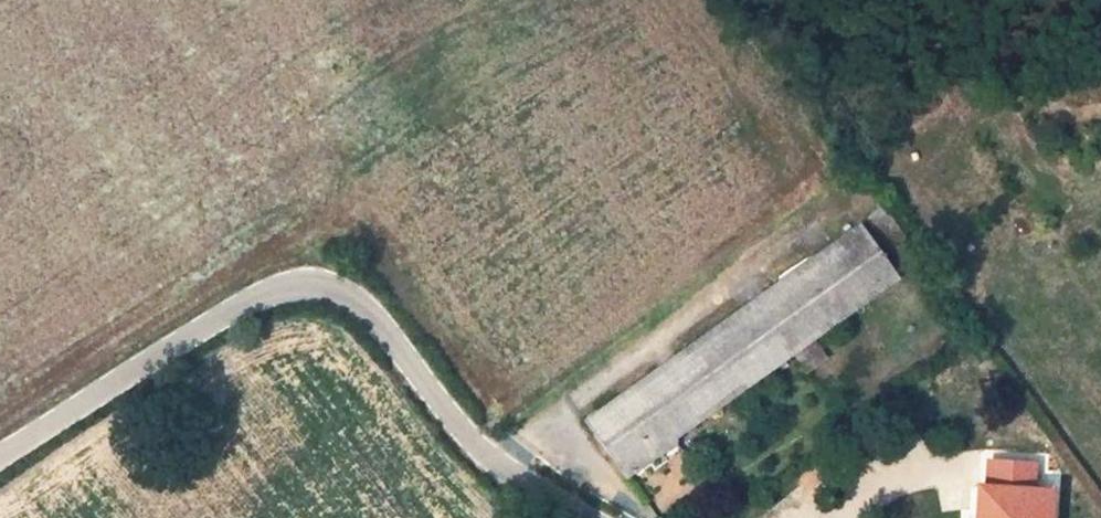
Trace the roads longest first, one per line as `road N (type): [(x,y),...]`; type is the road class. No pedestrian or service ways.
road 1 (unclassified): [(0,463),(266,293),(326,290),(367,310),(491,465),(578,517)]

